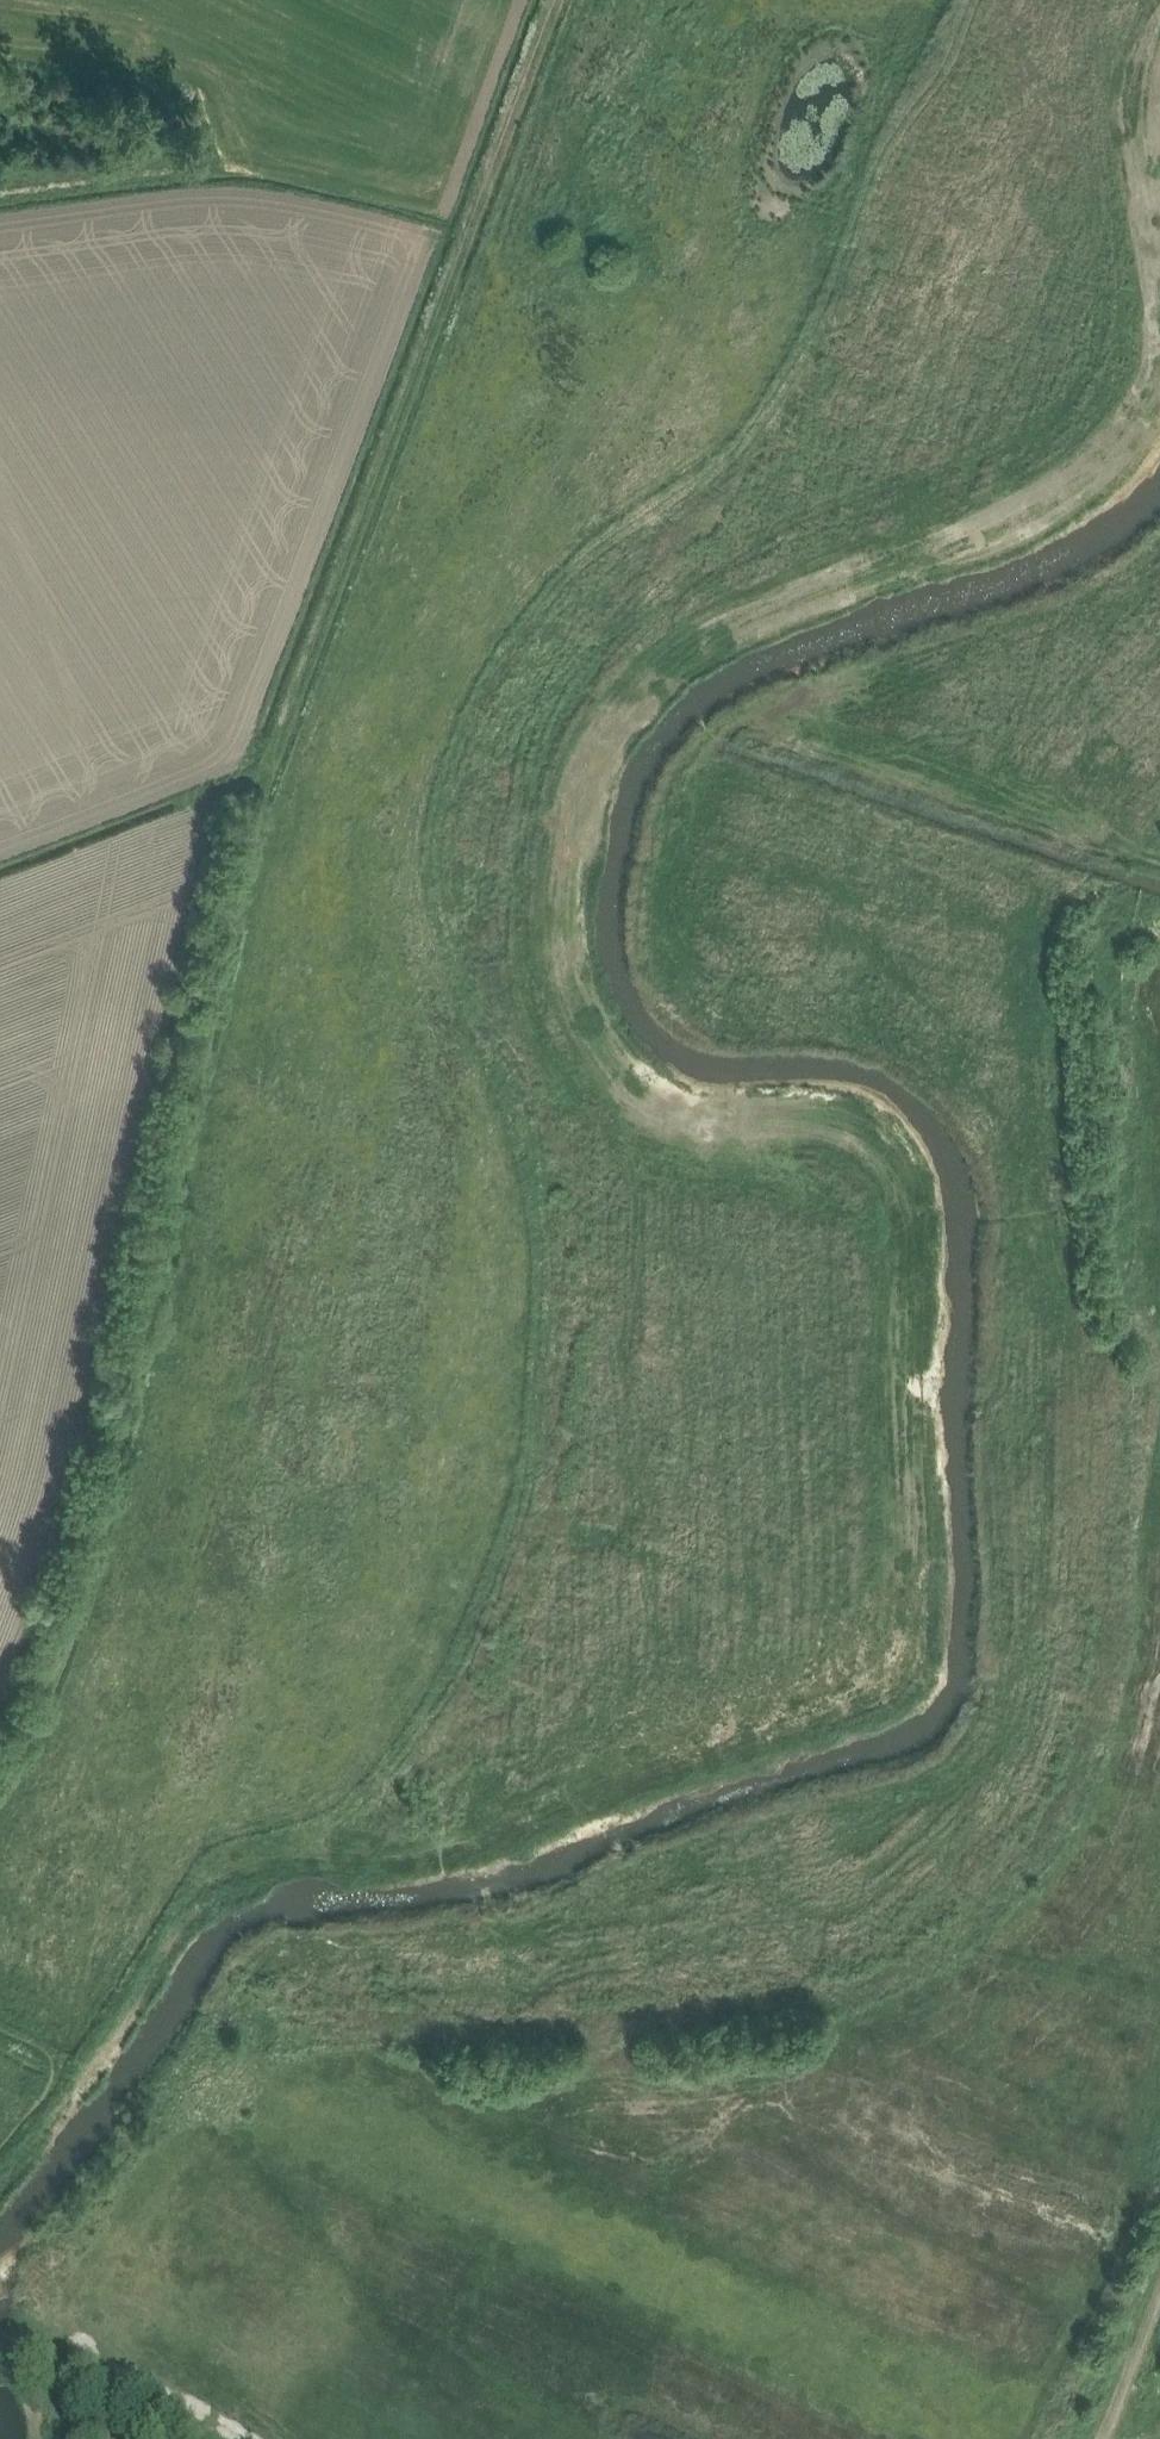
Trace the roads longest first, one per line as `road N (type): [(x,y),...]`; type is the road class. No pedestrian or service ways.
road 1 (track): [(1159,2240),(1084,2438)]

